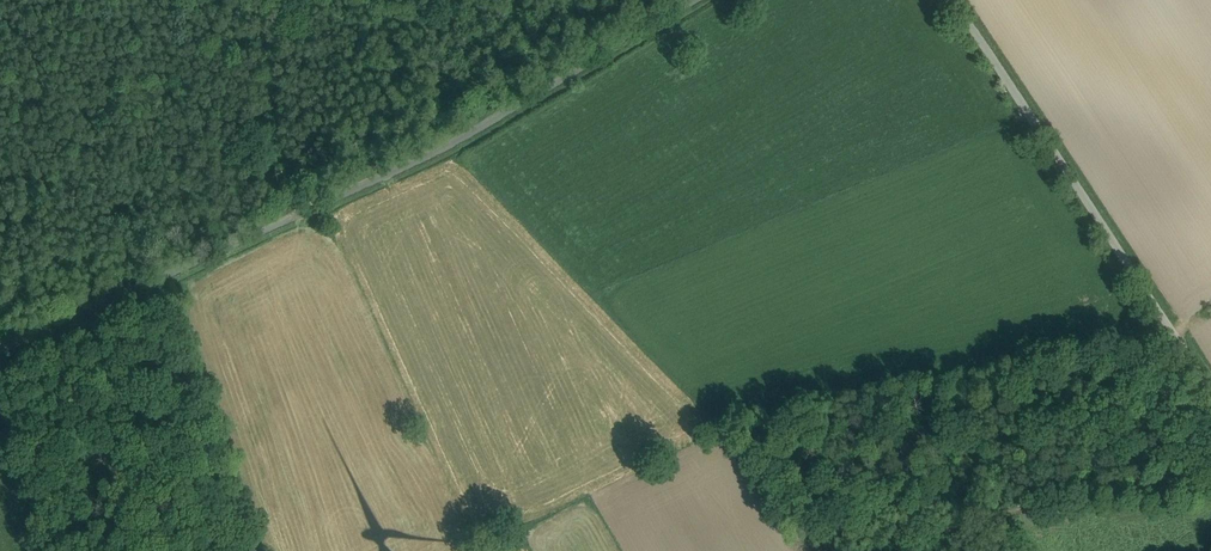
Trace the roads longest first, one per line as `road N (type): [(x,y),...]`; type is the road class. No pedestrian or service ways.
road 1 (track): [(0,361),(471,133),(688,0)]
road 2 (track): [(949,0),(1210,407)]

